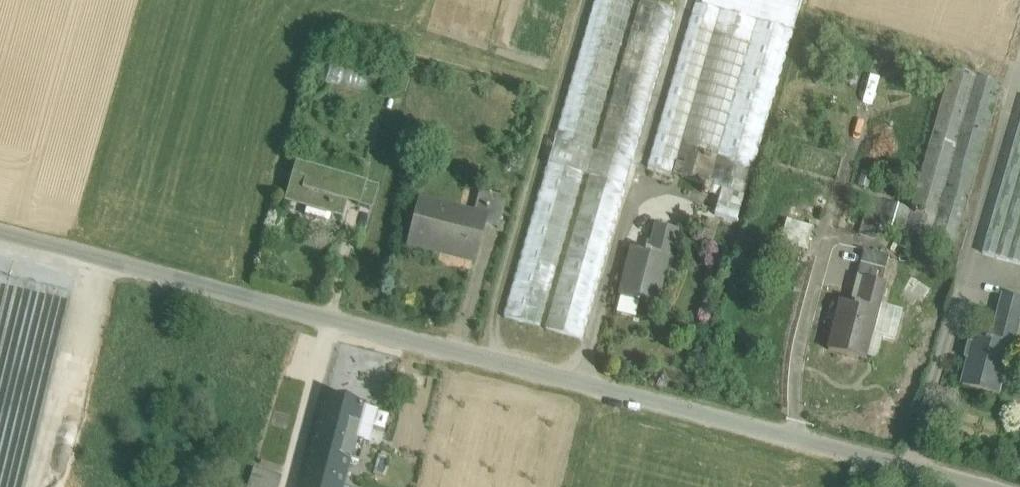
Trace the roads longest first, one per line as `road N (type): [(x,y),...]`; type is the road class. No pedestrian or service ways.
road 1 (unclassified): [(977,486),(0,233)]

